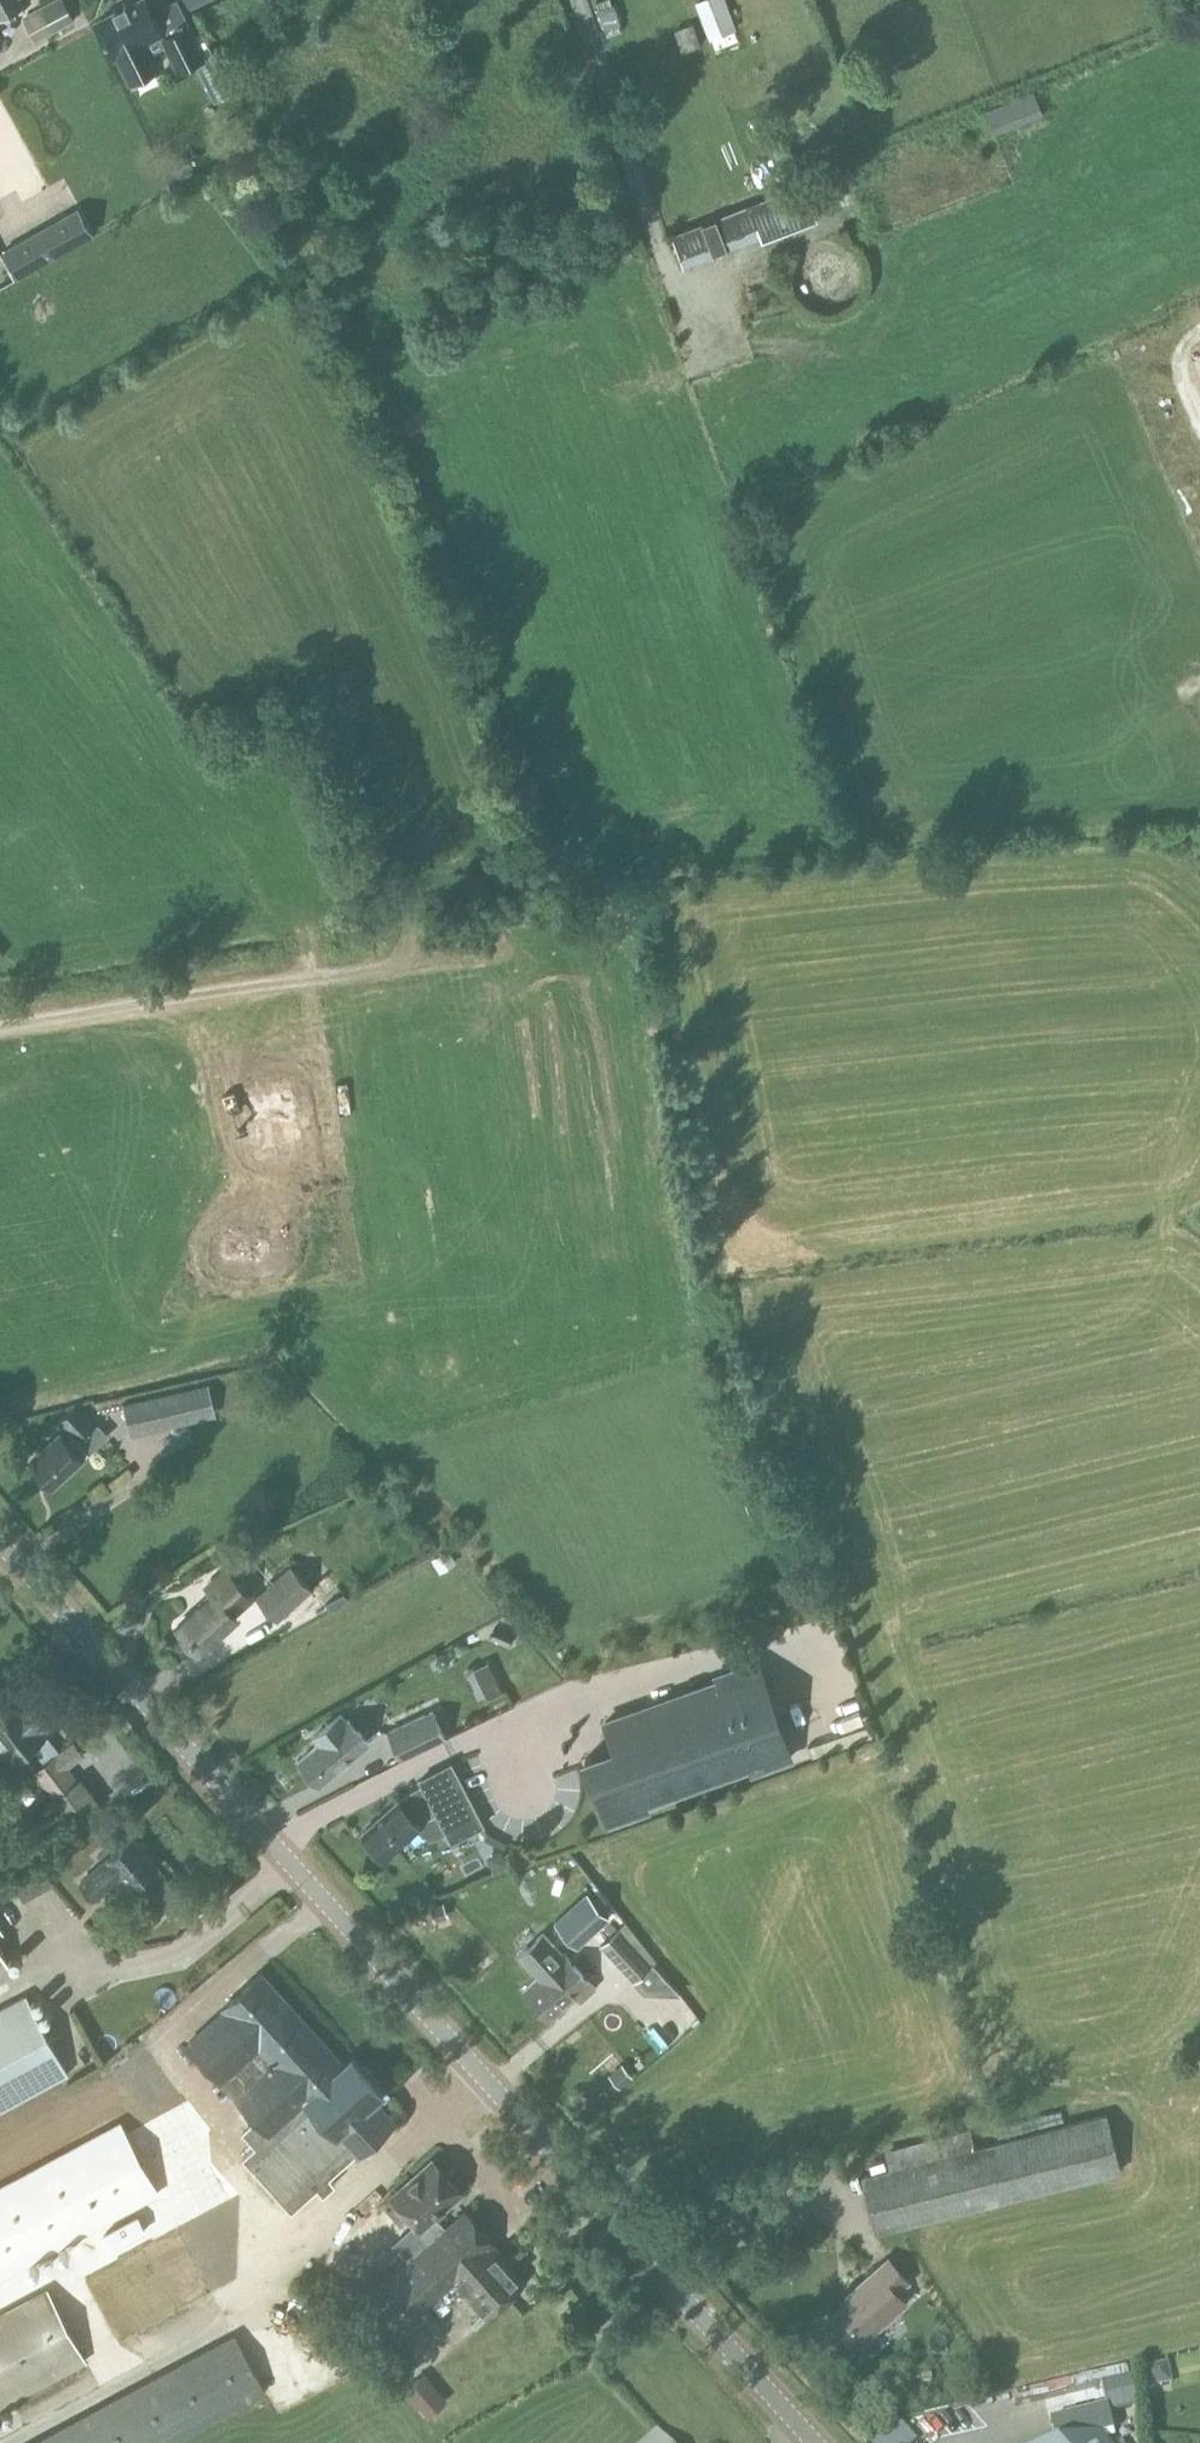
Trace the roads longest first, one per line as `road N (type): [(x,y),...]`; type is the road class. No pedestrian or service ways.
road 1 (unclassified): [(813,2442),(0,1534)]
road 2 (track): [(0,1025),(473,949)]

